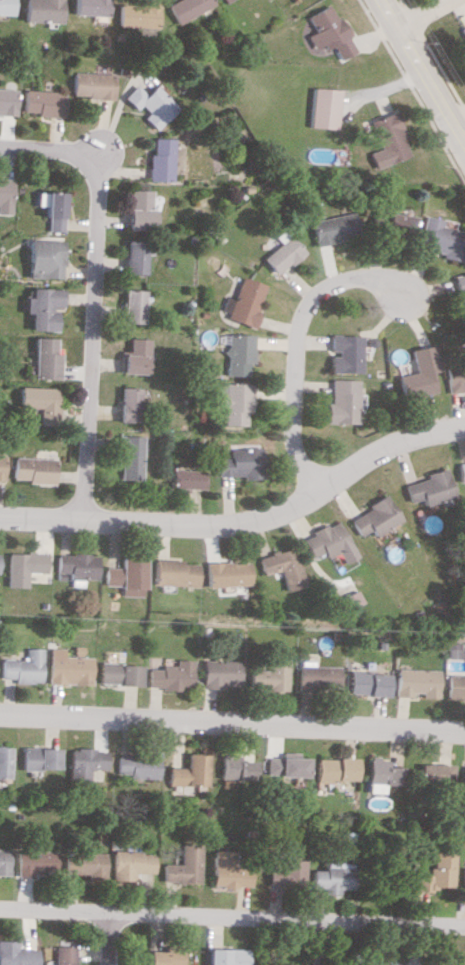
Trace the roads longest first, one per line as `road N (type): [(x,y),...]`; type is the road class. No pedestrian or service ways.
road 1 (residential): [(464,429),(408,435),(267,518),(215,525),(0,517)]
road 2 (residential): [(464,729),(0,712)]
road 3 (residential): [(464,924),(0,908)]
road 4 (residential): [(83,520),(97,182),(84,163),(55,149),(0,146)]
road 5 (residential): [(324,487),(299,454),(291,412),(310,306),(328,284),(371,275),(405,297)]
road 6 (secondary): [(464,145),(379,0)]

